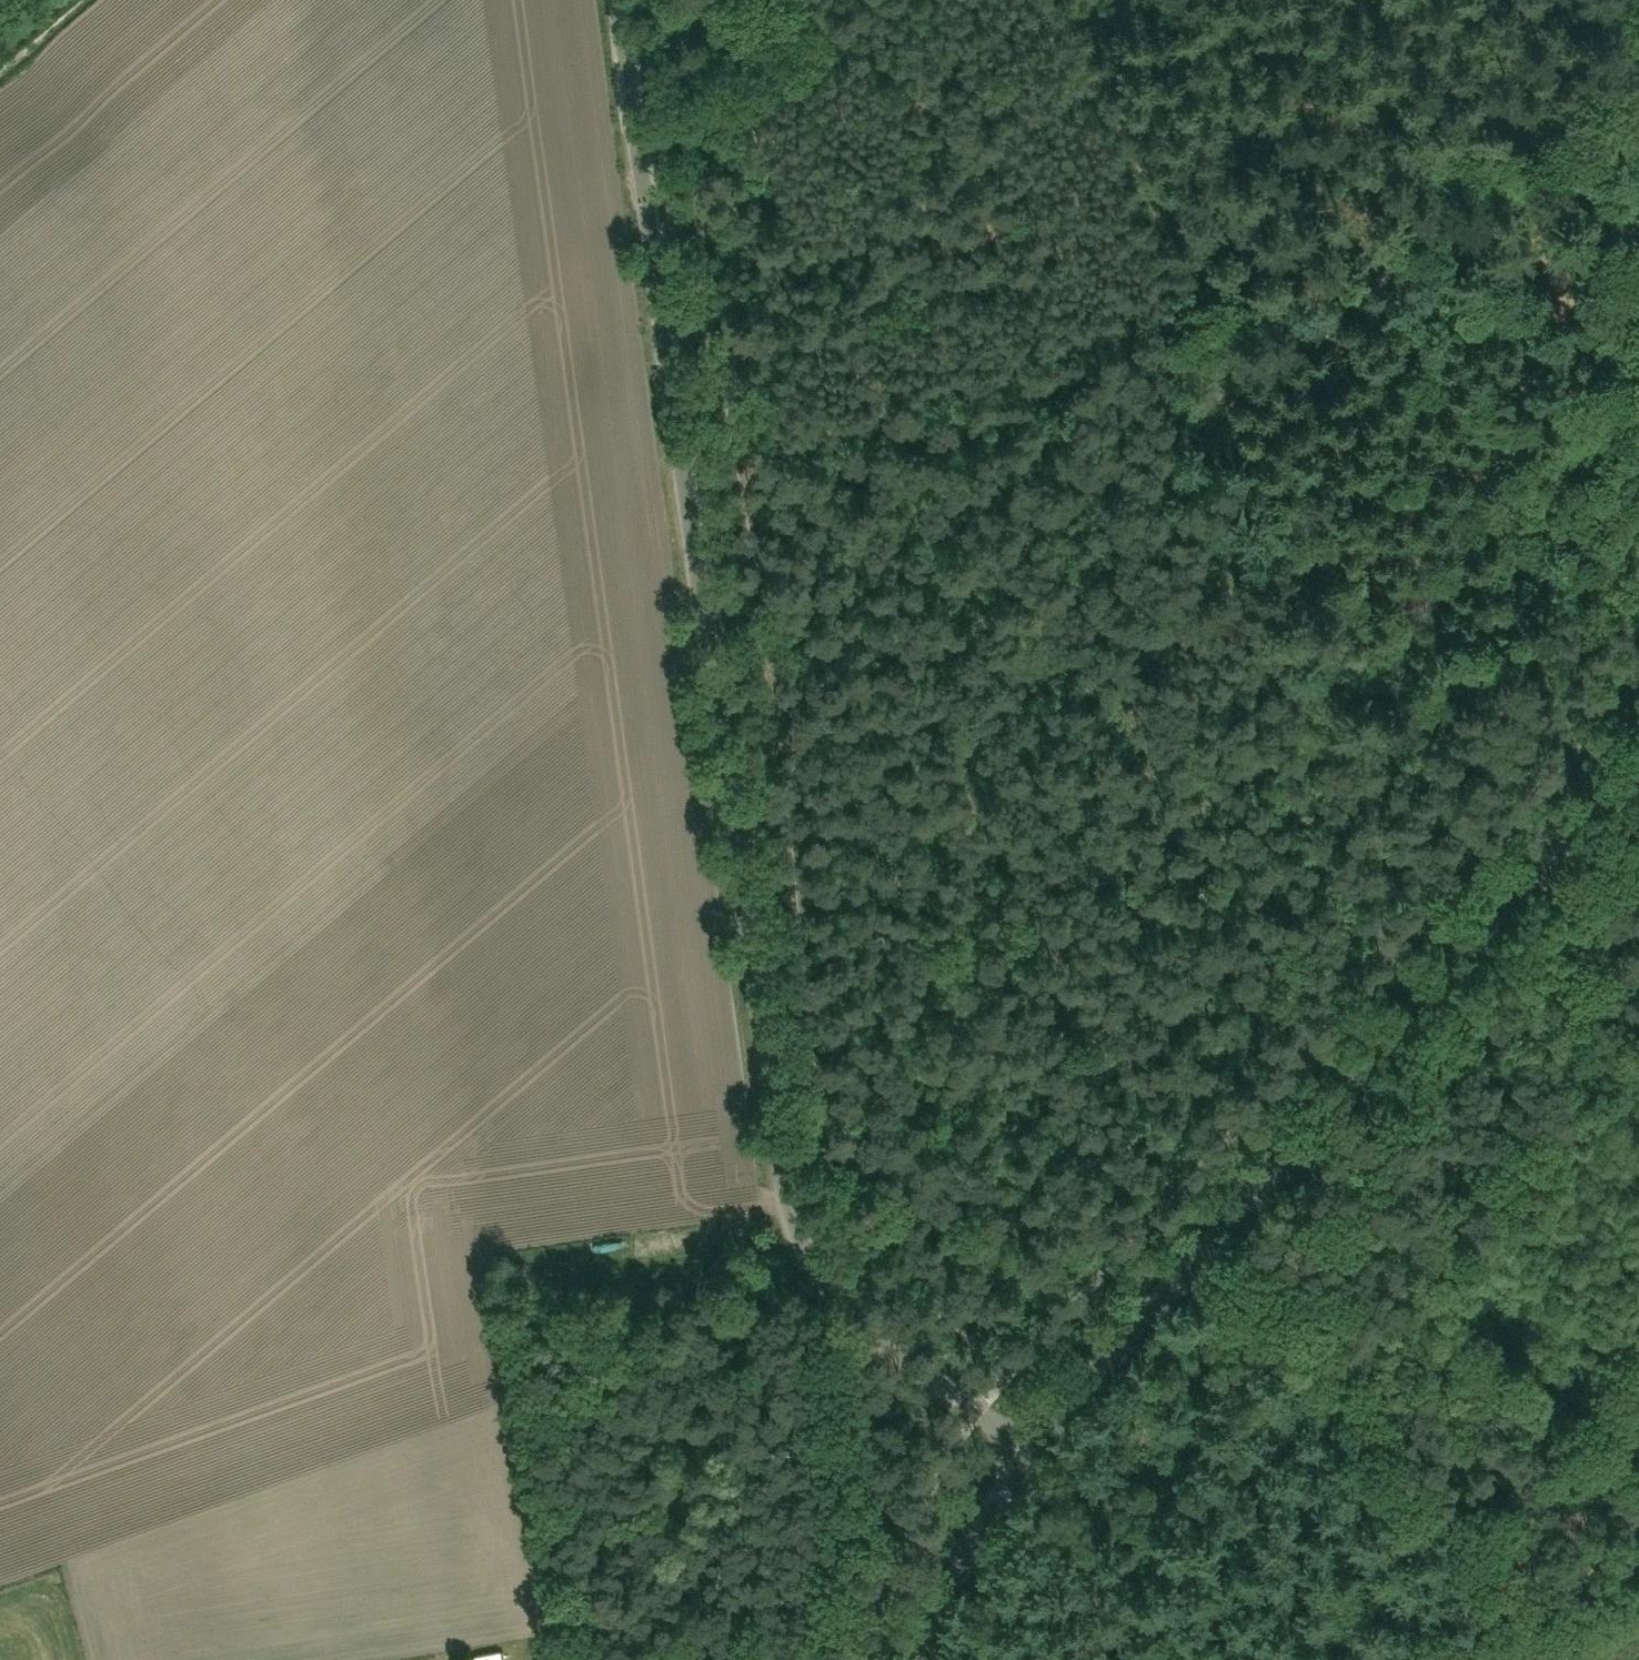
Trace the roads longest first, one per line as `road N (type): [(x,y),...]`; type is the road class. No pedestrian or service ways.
road 1 (unclassified): [(1027,1449),(827,1281),(792,1216),(621,0)]
road 2 (tertiary): [(1027,1449),(1339,1095),(1638,783)]
road 3 (tertiary): [(920,1659),(1027,1449)]

